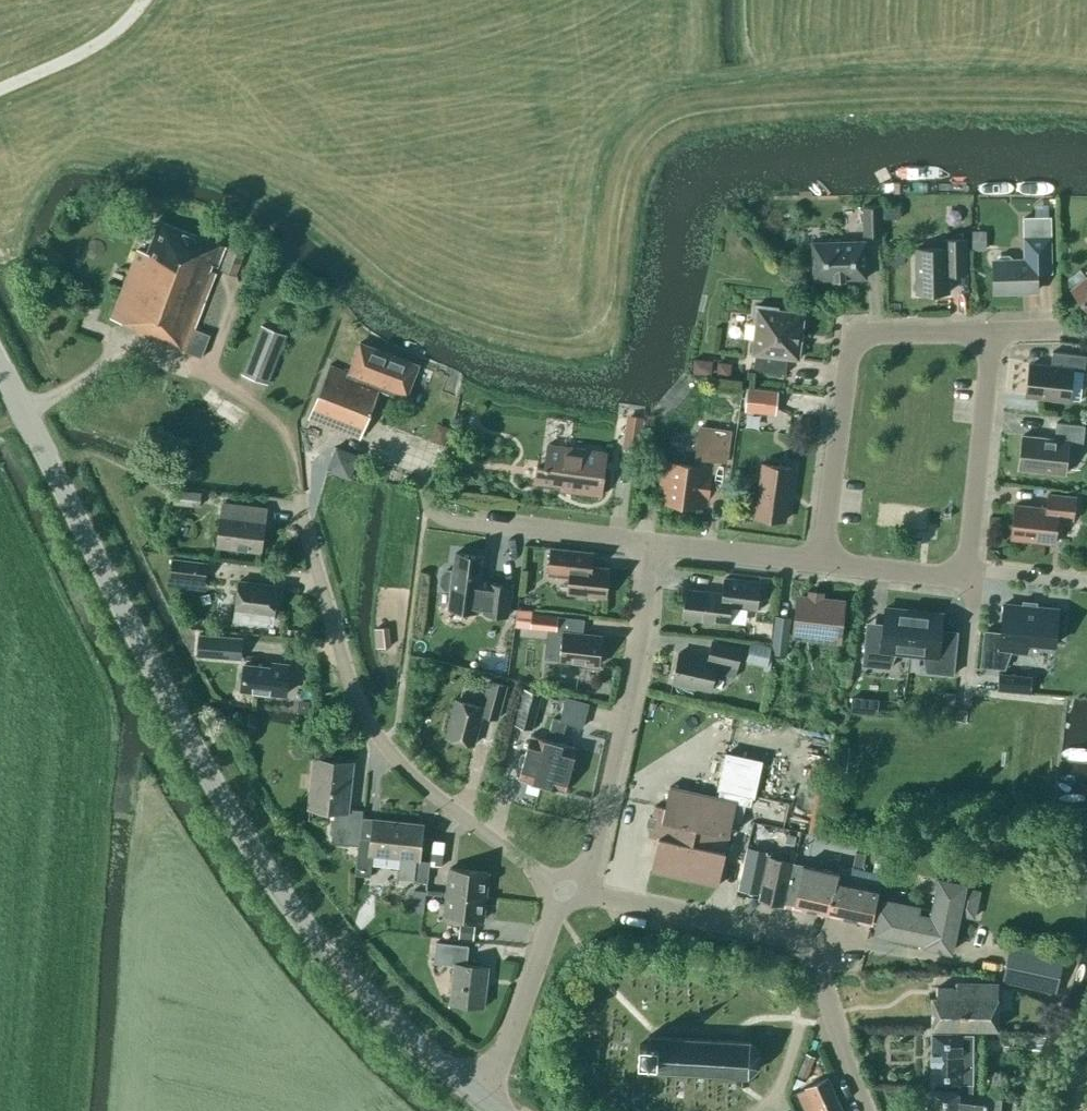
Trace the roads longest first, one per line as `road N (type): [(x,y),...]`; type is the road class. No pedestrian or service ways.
road 1 (tertiary): [(473,1092),(364,990),(253,850),(0,367)]
road 2 (unclassified): [(565,899),(382,741),(341,653),(299,493)]
road 3 (unclassified): [(864,1110),(815,968),(794,941),(583,894)]
road 4 (residential): [(821,564),(855,342),(873,335),(988,334)]
road 5 (unclassified): [(583,894),(642,619),(647,543)]
road 6 (residential): [(966,579),(988,334)]
road 7 (residential): [(647,543),(448,521),(431,511),(422,491)]
road 8 (unclassified): [(473,1092),(504,1052),(565,899)]
road 9 (residential): [(821,564),(647,543)]
road 10 (track): [(0,91),(97,46),(146,0)]
road 11 (residential): [(966,579),(821,564)]
road 12 (residential): [(966,579),(973,608),(962,716)]

